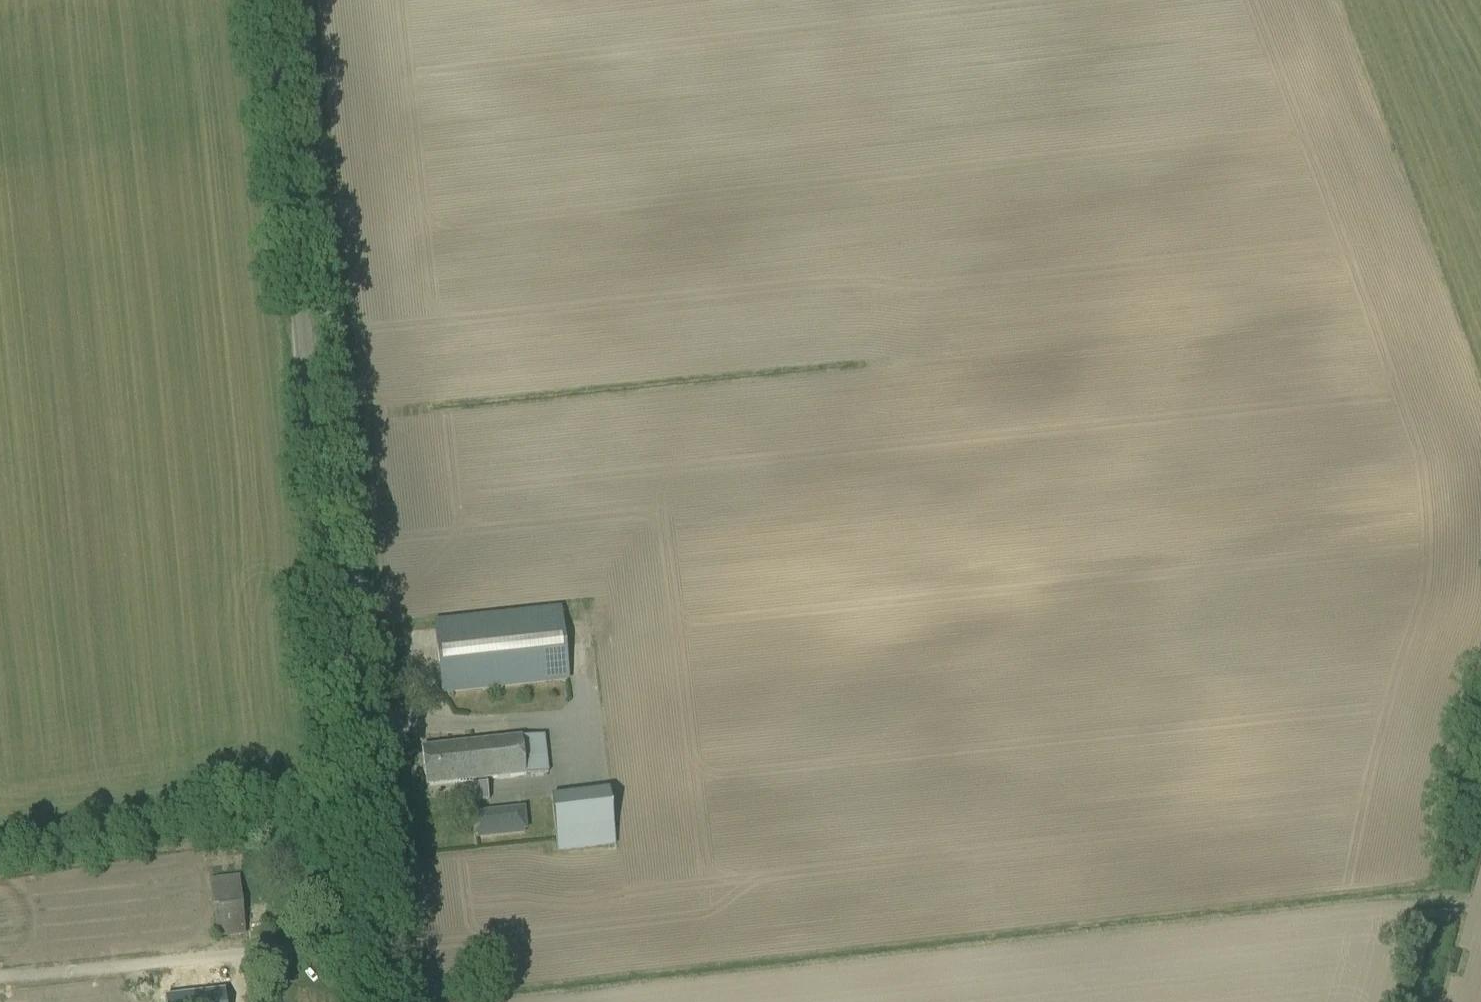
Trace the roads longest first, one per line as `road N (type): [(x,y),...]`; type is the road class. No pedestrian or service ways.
road 1 (tertiary): [(378,1001),(267,0)]

